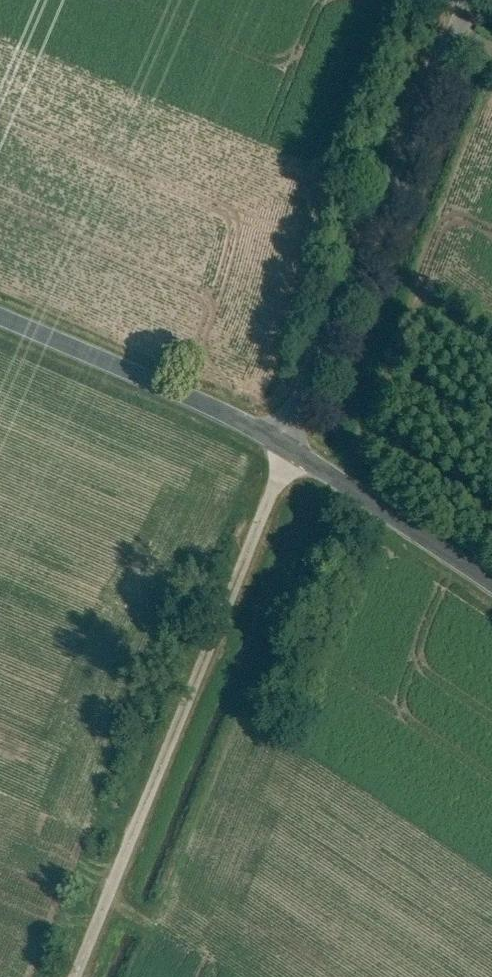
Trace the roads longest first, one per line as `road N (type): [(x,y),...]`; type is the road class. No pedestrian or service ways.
road 1 (track): [(77,976),(288,448)]
road 2 (unclassified): [(468,0),(288,448)]
road 3 (tertiary): [(288,448),(0,320)]
road 4 (tertiary): [(491,585),(288,448)]

